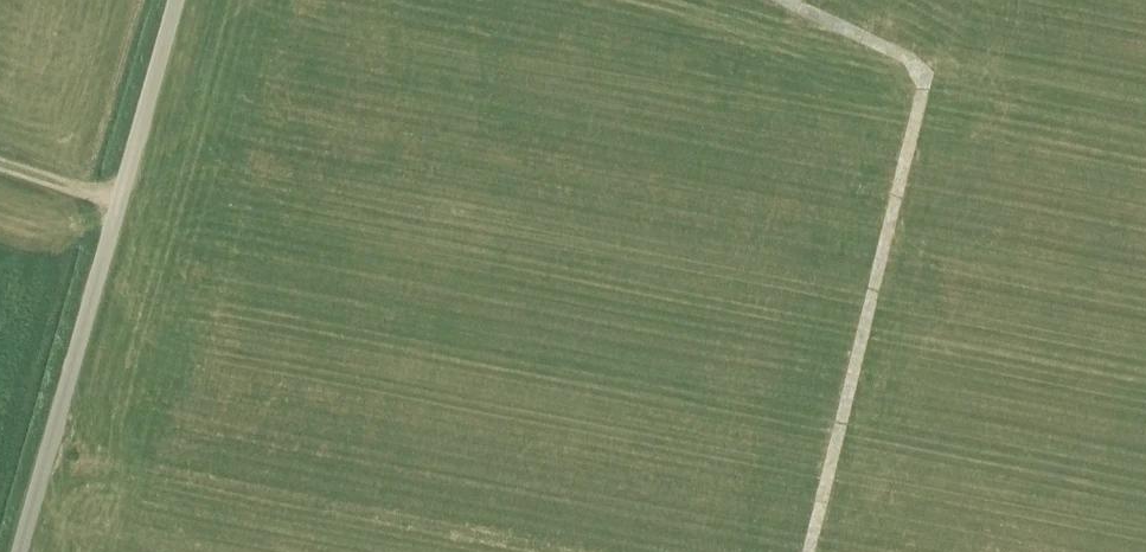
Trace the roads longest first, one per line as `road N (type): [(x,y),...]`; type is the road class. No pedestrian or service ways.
road 1 (unclassified): [(23,551),(179,0)]

